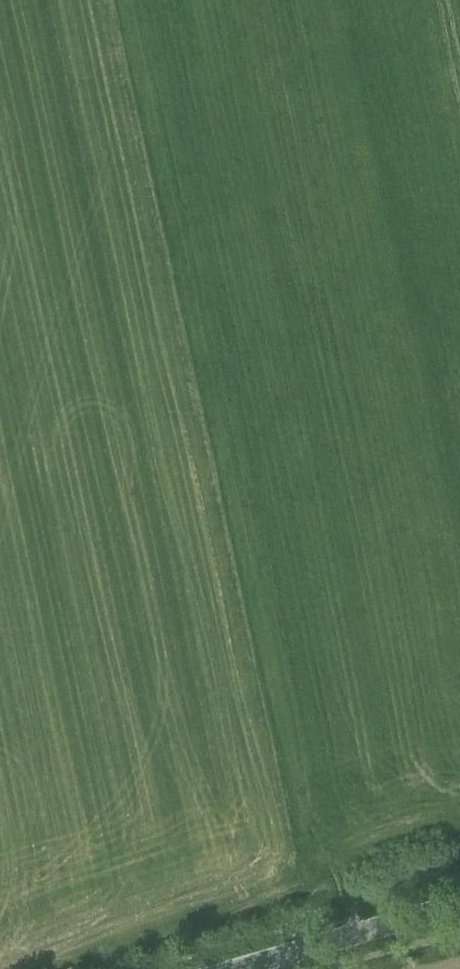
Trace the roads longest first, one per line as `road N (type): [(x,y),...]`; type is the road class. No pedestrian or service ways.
road 1 (tertiary): [(231,968),(459,900)]

